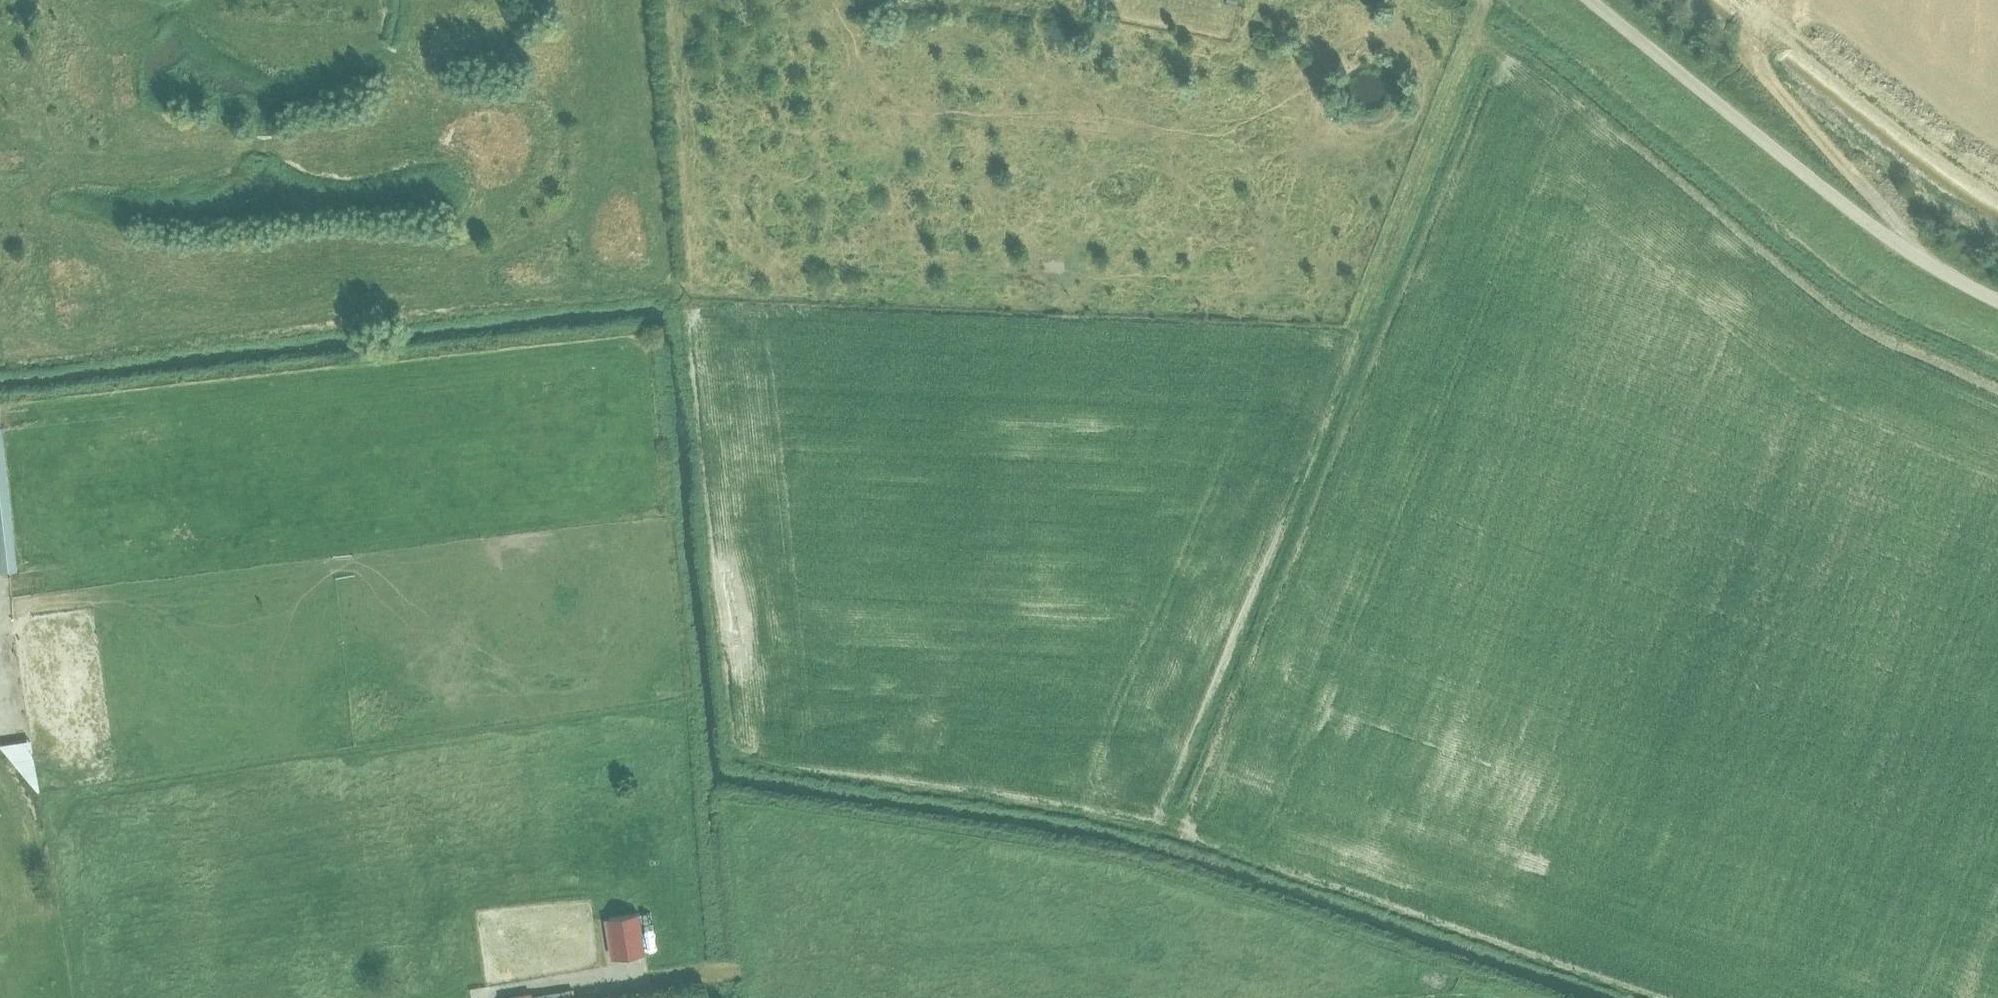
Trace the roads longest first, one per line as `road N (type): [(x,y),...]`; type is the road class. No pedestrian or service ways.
road 1 (unclassified): [(1997,298),(1947,276),(1592,0)]

